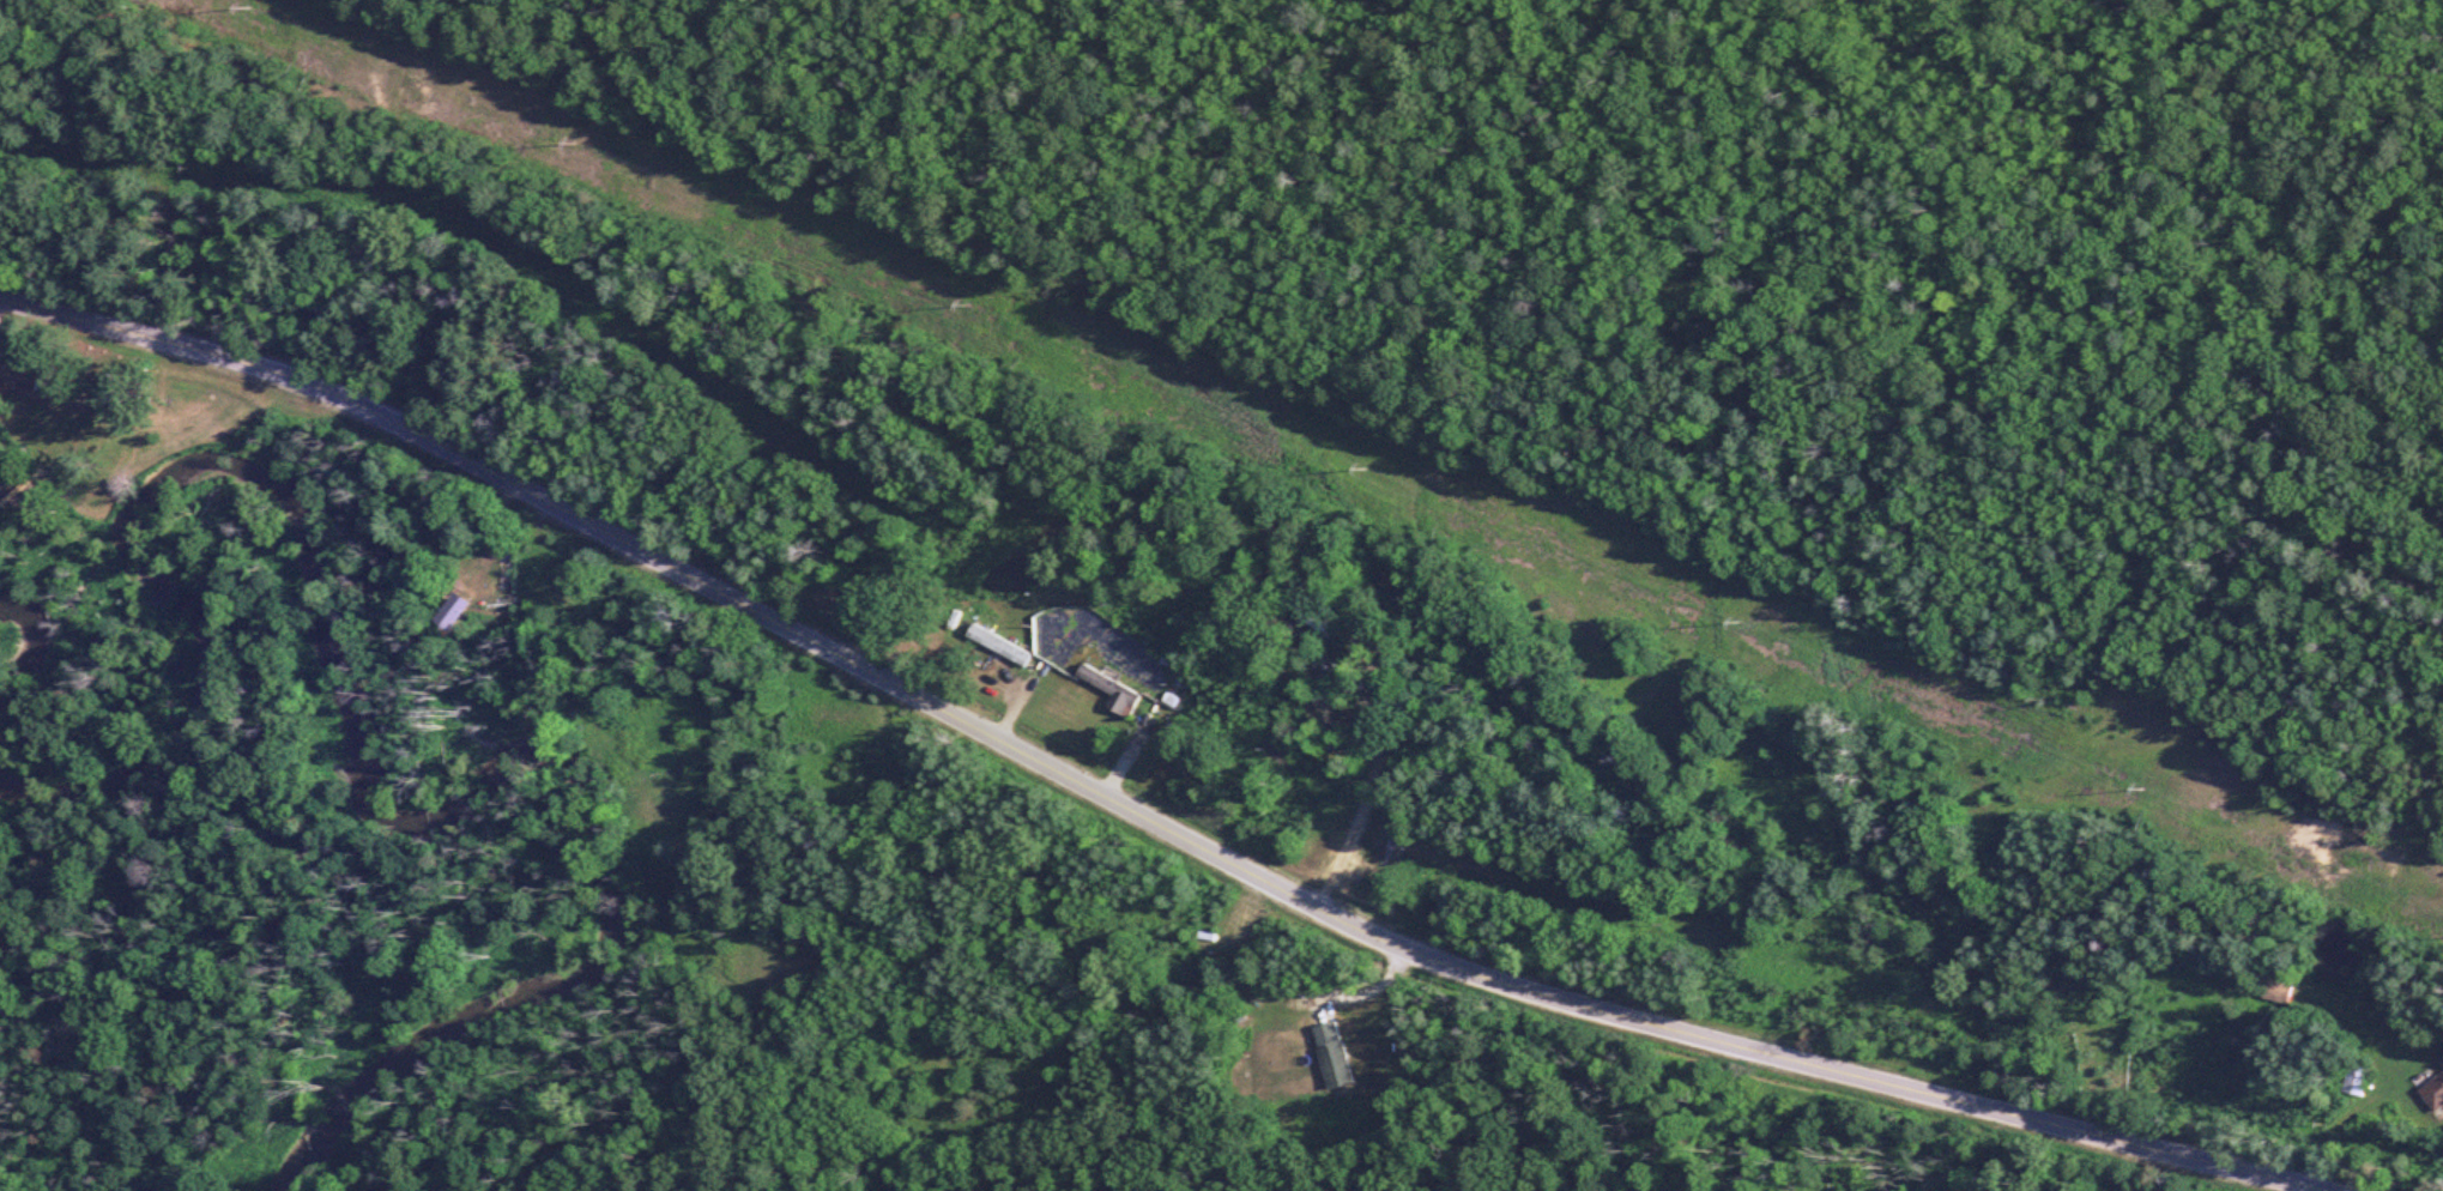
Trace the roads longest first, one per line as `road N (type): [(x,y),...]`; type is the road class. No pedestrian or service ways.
road 1 (residential): [(2315,1190),(1554,1003),(1405,954),(1296,905),(358,404),(271,367),(0,297)]

